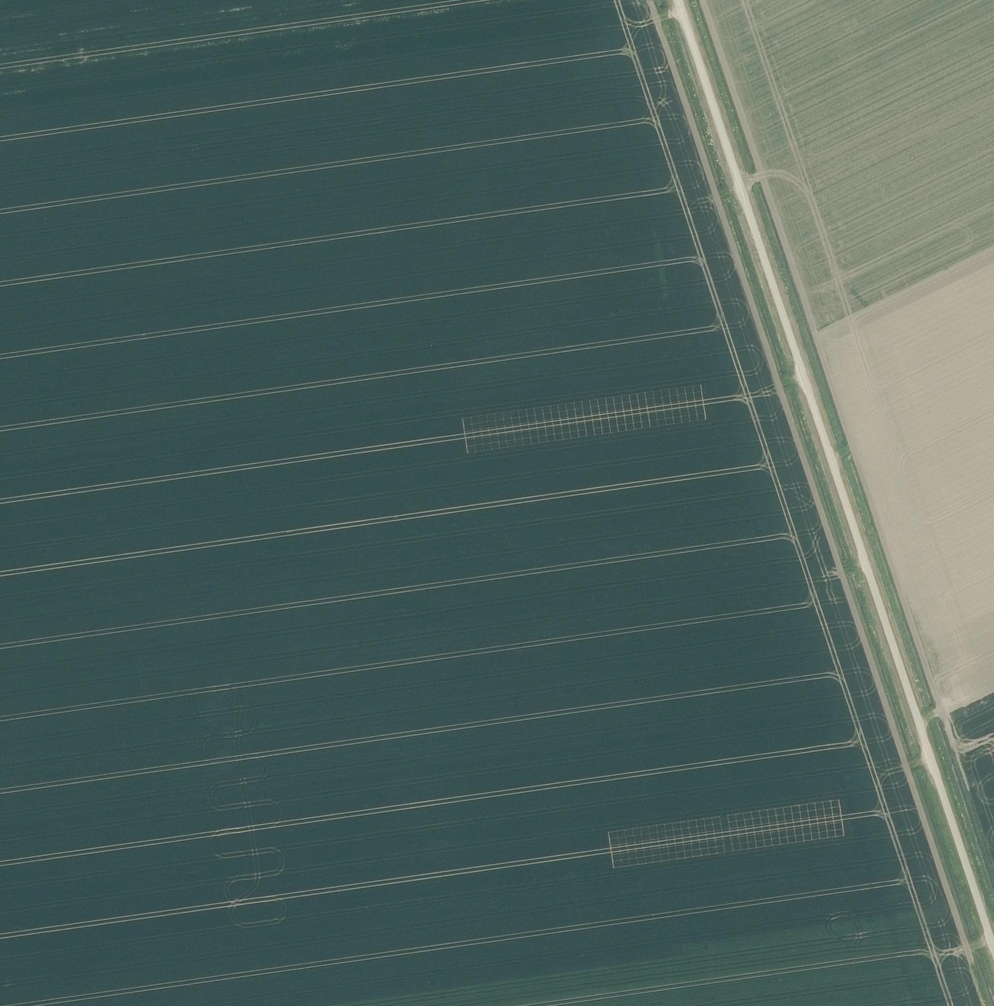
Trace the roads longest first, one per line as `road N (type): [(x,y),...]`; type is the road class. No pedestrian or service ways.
road 1 (unclassified): [(993,947),(679,0)]

